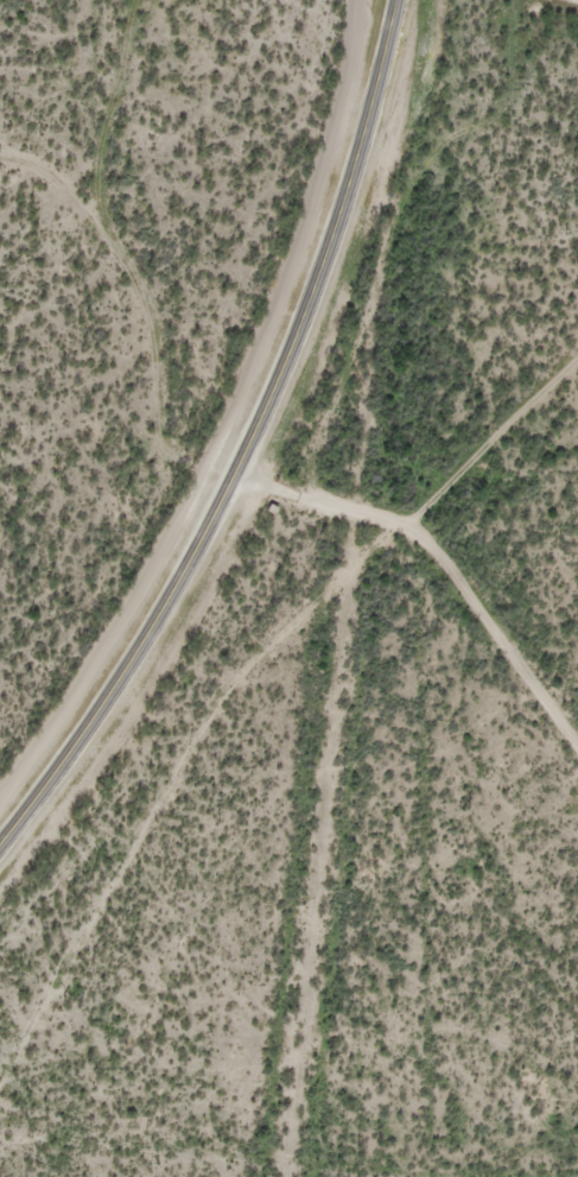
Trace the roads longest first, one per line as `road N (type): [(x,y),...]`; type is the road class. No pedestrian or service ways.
road 1 (secondary): [(0,851),(138,658),(301,328),(357,176),(402,0)]
road 2 (track): [(577,364),(418,515),(360,513),(242,485),(173,454),(157,400),(159,335),(101,169),(138,0)]
road 3 (track): [(360,513),(293,1176)]
road 4 (track): [(577,837),(360,513)]

